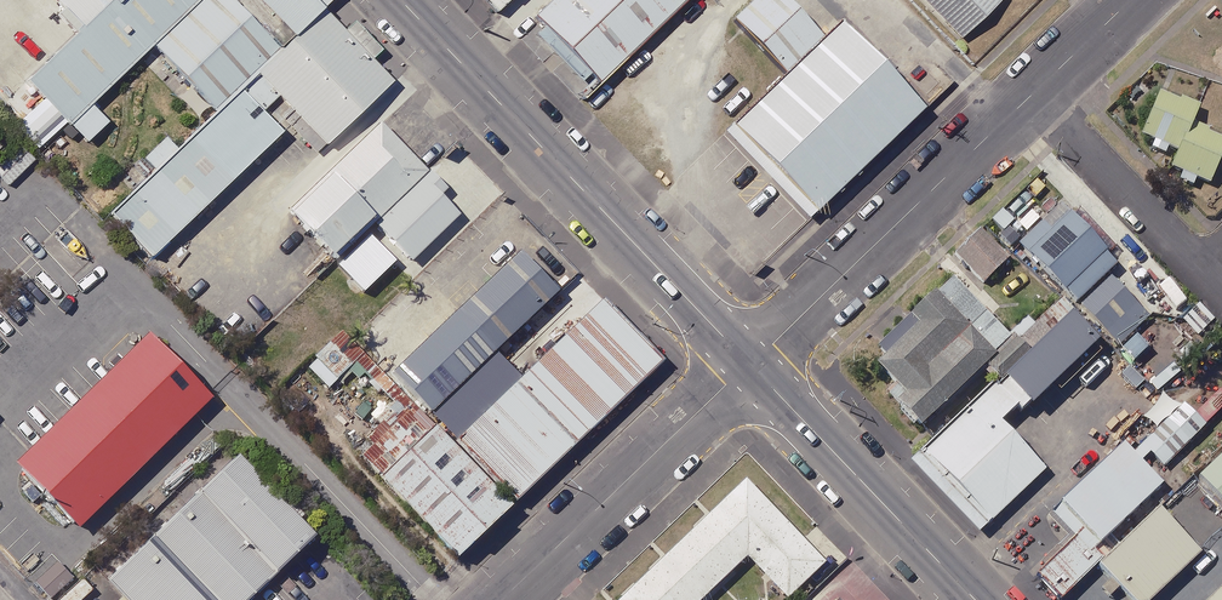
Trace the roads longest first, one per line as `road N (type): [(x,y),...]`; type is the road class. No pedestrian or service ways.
road 1 (tertiary): [(749,365),(400,0)]
road 2 (residential): [(1030,96),(749,365)]
road 3 (unclassified): [(504,599),(749,365)]
road 4 (tertiary): [(965,599),(749,365)]
road 5 (residential): [(1030,96),(1196,268)]
road 6 (residential): [(1131,0),(1030,96)]

